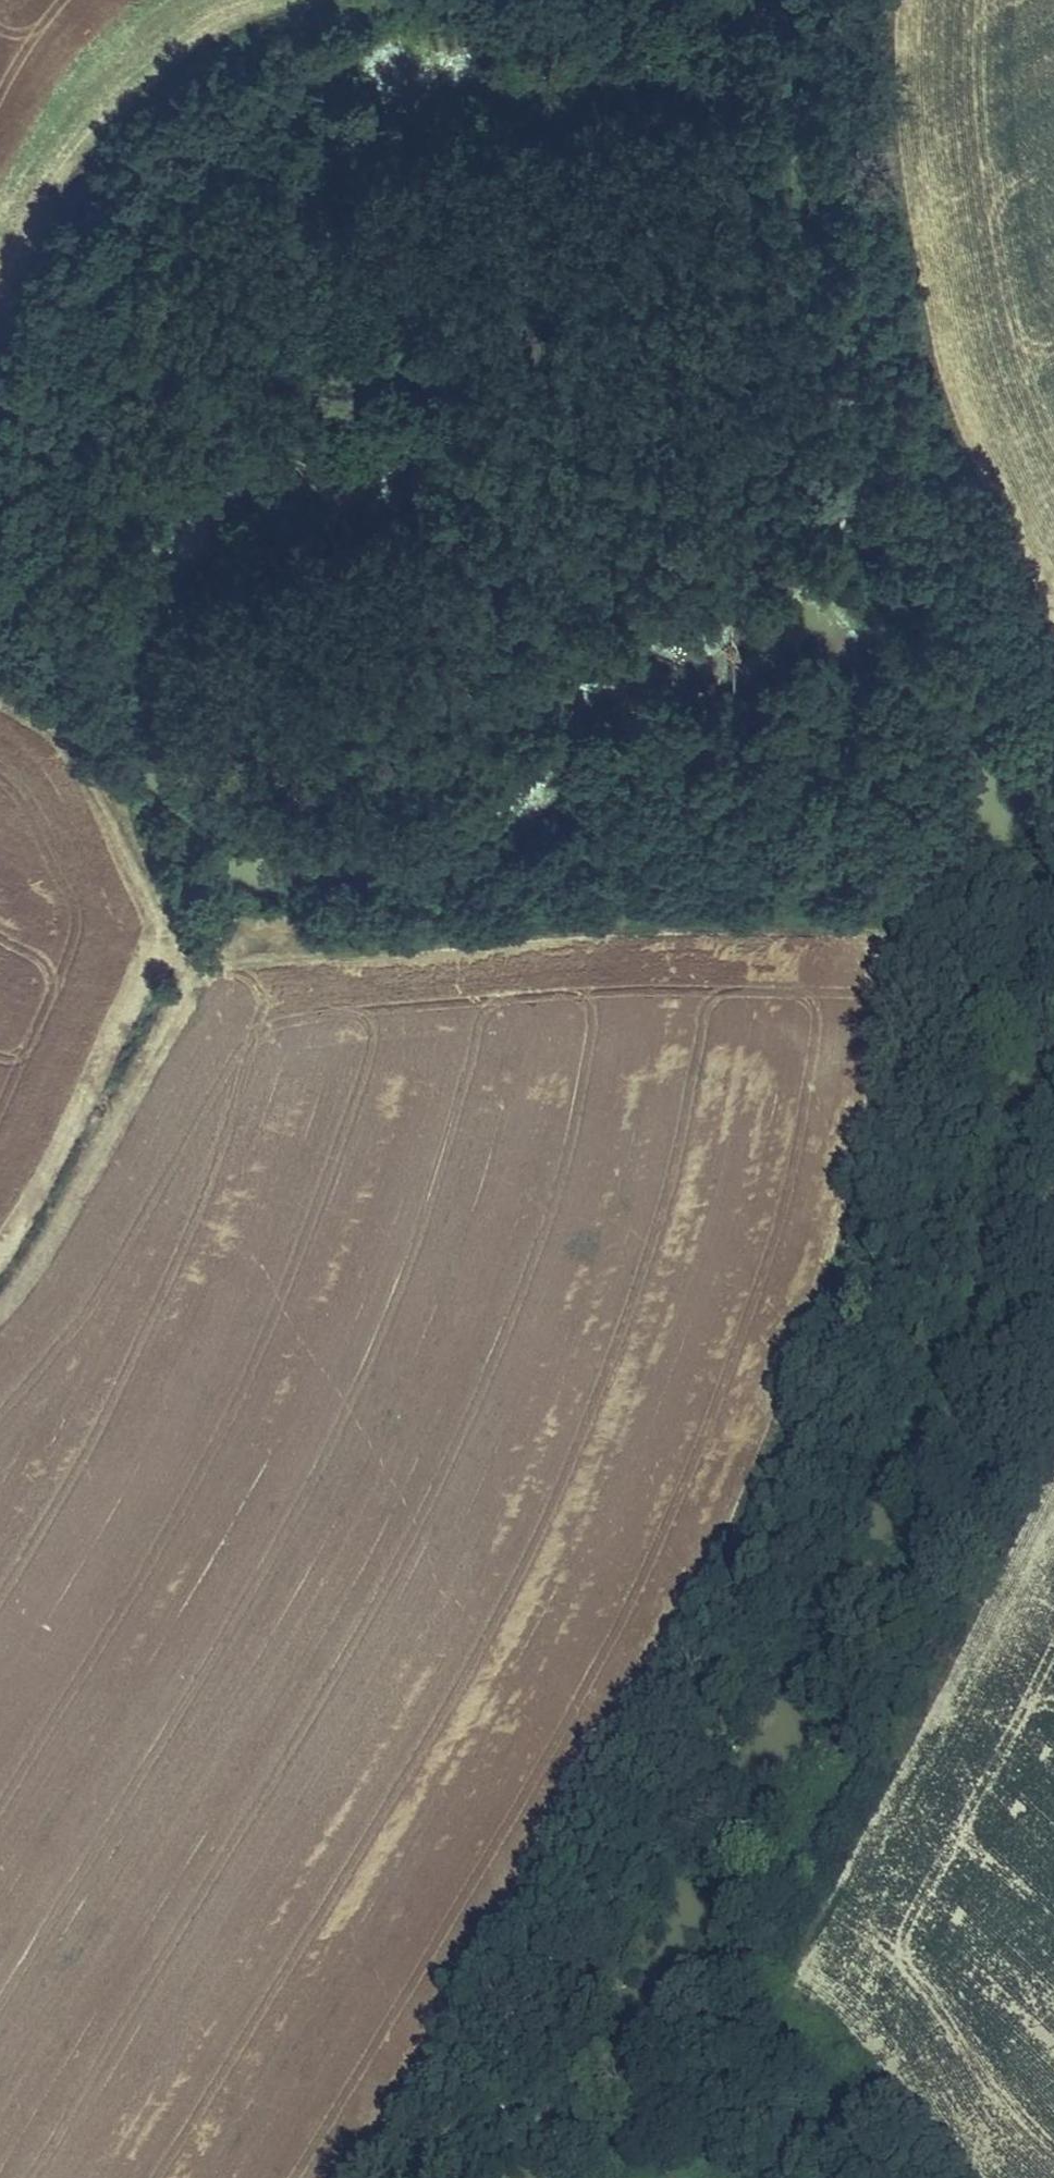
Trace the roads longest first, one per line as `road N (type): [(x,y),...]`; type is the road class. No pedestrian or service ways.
road 1 (track): [(0,326),(41,234),(123,121),(181,66),(254,24),(317,0)]

